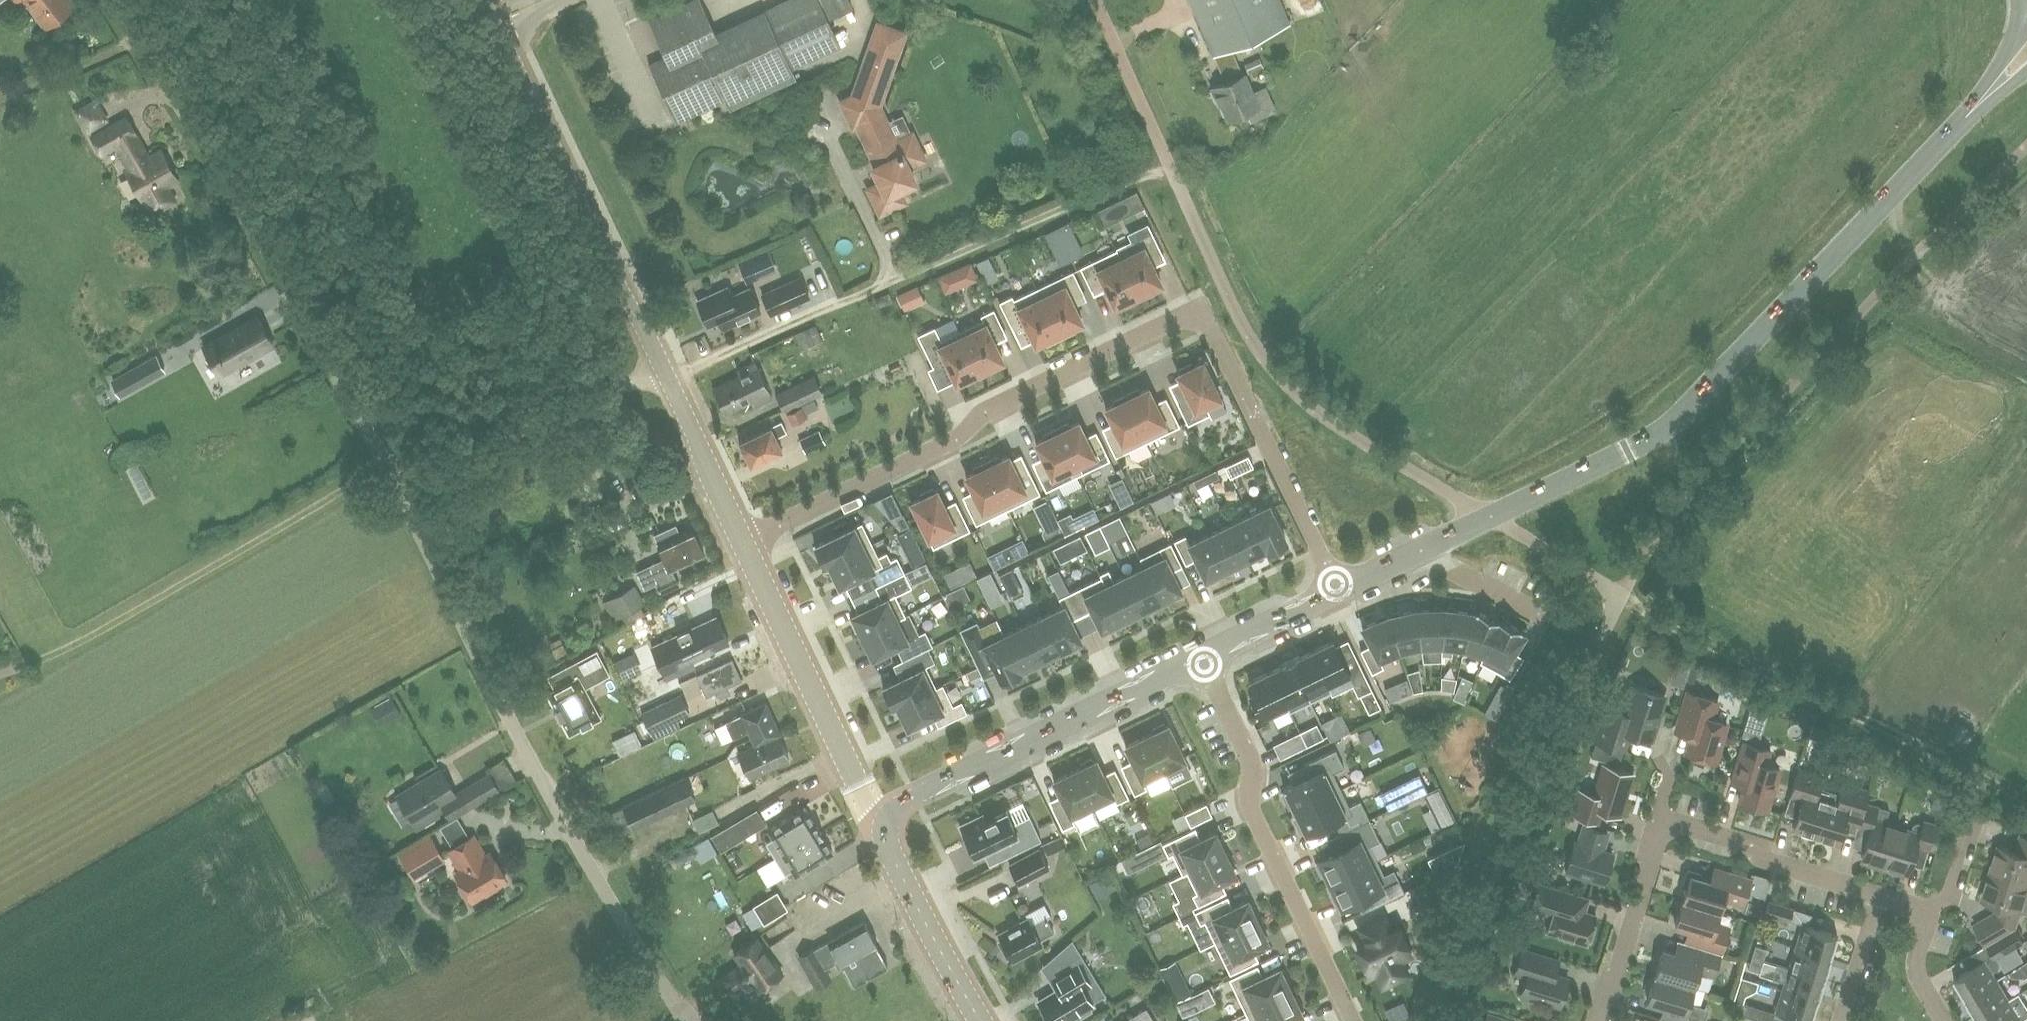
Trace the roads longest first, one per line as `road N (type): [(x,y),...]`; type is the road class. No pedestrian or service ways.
road 1 (residential): [(684,1020),(608,894),(316,340),(114,0)]
road 2 (residential): [(1337,592),(1201,306),(743,540)]
road 3 (track): [(1488,516),(1337,426),(1263,357),(1091,0)]
road 4 (tertiary): [(1963,121),(1664,429),(1488,516)]
road 5 (unclassified): [(743,540),(504,34)]
road 6 (track): [(1168,160),(669,378)]
road 7 (unclassified): [(1436,1020),(1504,850),(1621,593)]
road 8 (track): [(2026,800),(1668,625),(1621,593)]
road 9 (residential): [(1351,1020),(1254,820),(1248,755),(1201,659)]
road 10 (tertiary): [(881,831),(900,804),(929,788),(1201,659)]
road 11 (unclassified): [(881,831),(743,540)]
road 12 (track): [(664,368),(396,485)]
road 13 (residential): [(1667,827),(1689,826),(1754,846),(1770,861),(1880,894)]
road 14 (tertiary): [(981,1020),(881,831)]
road 15 (residential): [(1594,1020),(1667,827)]
road 16 (residential): [(1621,593),(1488,516)]
road 17 (tertiary): [(1201,659),(1337,592)]
road 18 (residential): [(1420,549),(1540,616)]
road 19 (residential): [(1842,1020),(1880,894)]

